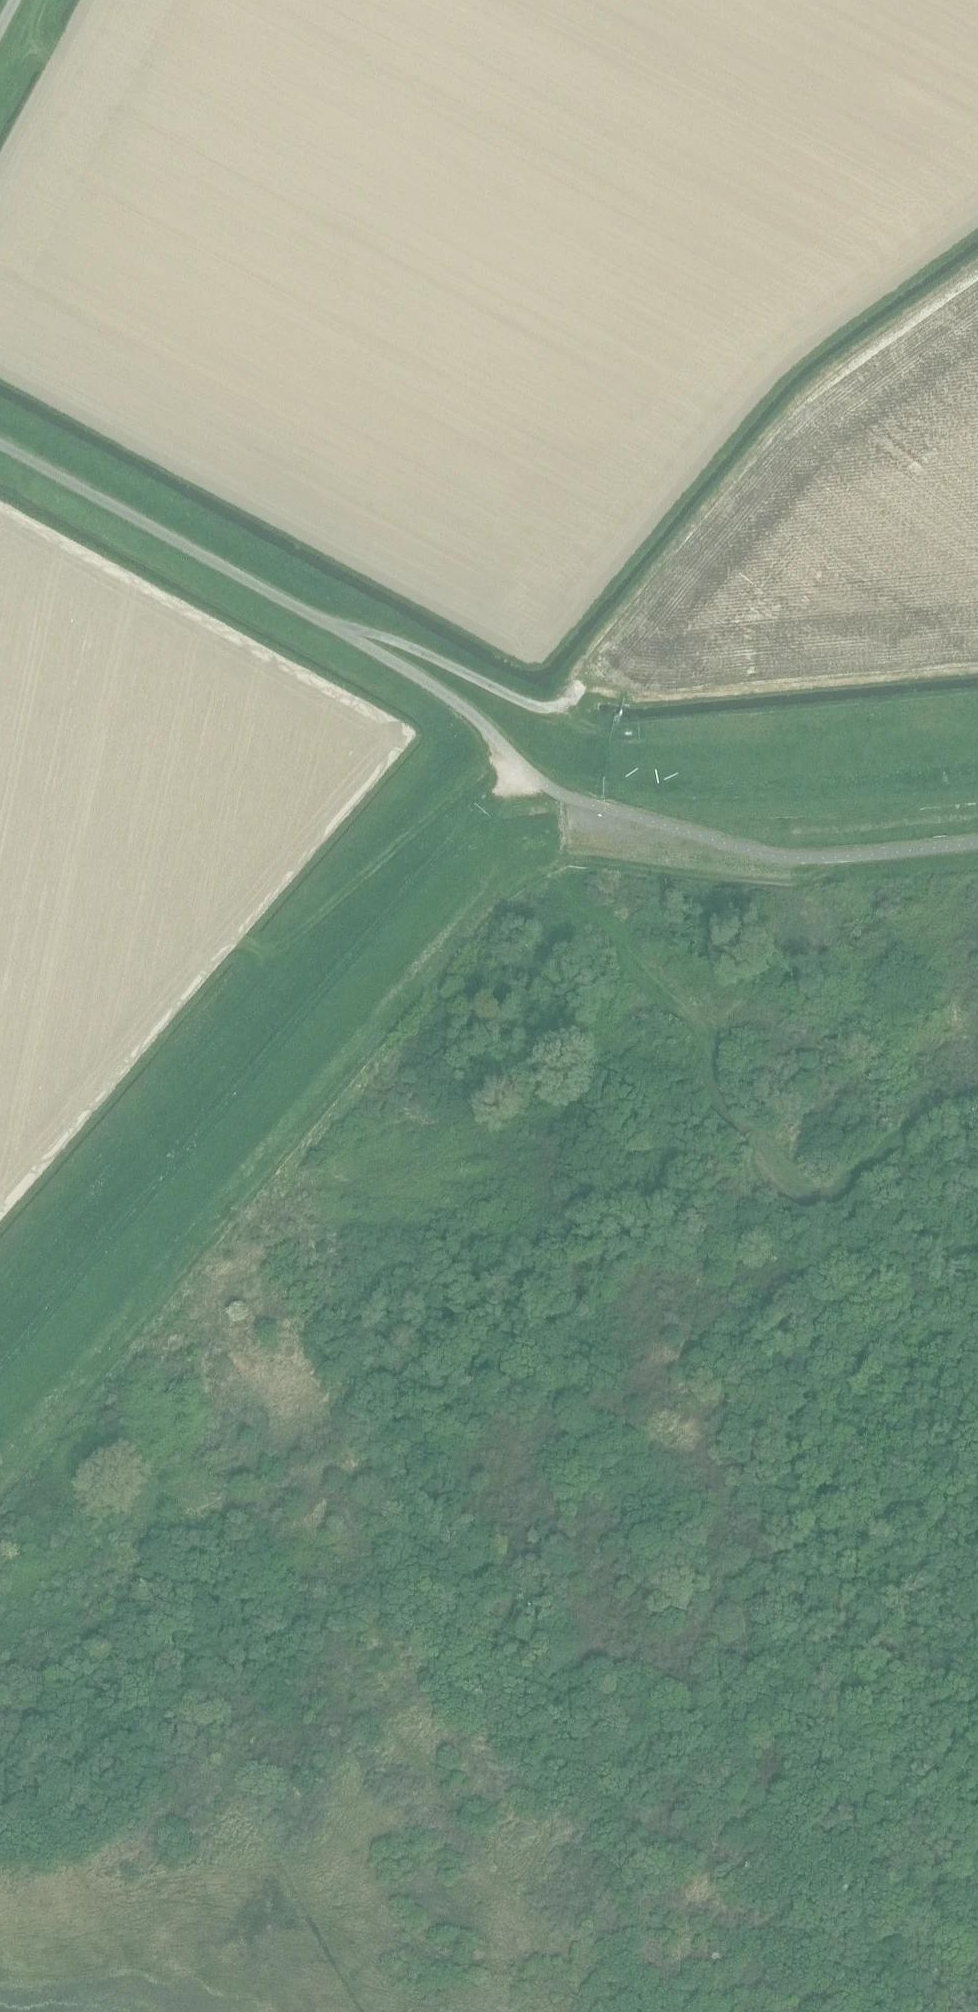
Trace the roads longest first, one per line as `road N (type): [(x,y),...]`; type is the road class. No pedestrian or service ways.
road 1 (track): [(0,1335),(508,752)]
road 2 (track): [(977,1095),(825,1194),(810,1194),(725,1109),(708,1035),(661,990),(613,926),(571,901),(551,867),(544,785)]
road 3 (unclassified): [(332,626),(0,442)]
road 4 (track): [(508,752),(271,961),(244,942)]
road 5 (track): [(332,626),(380,634),(533,706),(566,700)]

